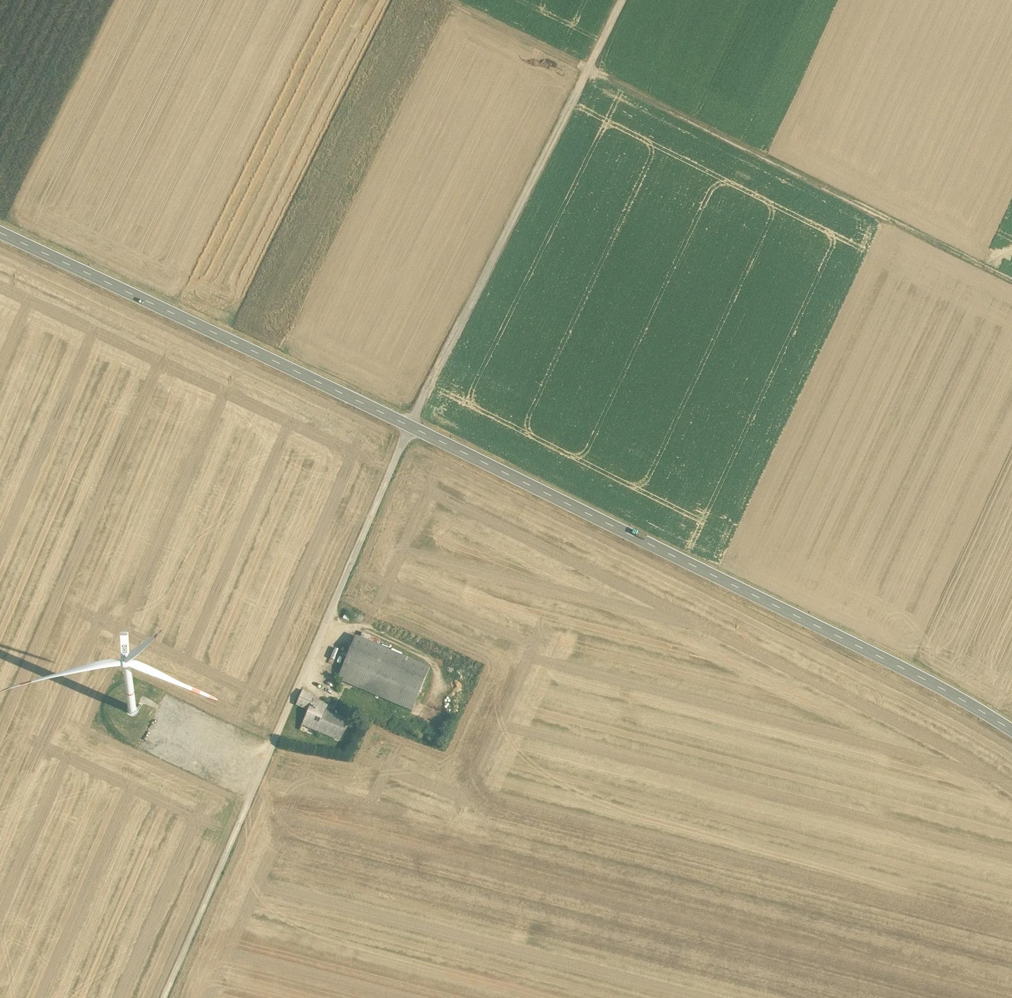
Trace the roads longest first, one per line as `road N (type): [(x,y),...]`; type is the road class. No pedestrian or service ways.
road 1 (secondary): [(1011,729),(926,679),(412,427),(0,238)]
road 2 (track): [(1011,279),(447,0)]
road 3 (track): [(412,427),(624,0)]
road 4 (track): [(280,737),(166,997)]

